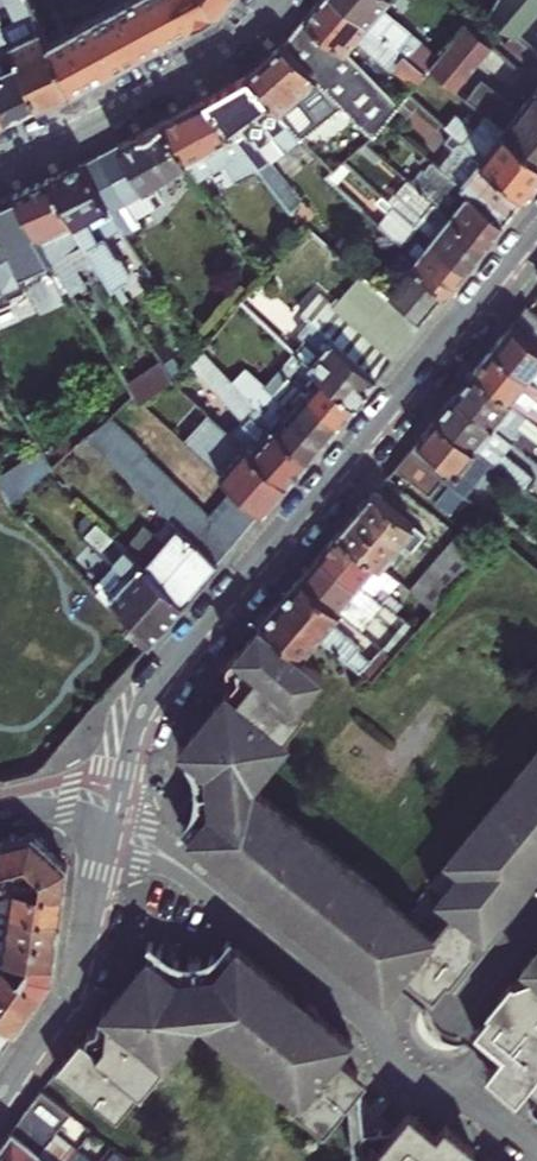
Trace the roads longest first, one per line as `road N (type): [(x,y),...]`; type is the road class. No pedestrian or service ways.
road 1 (residential): [(119,840),(175,862),(358,1008),(399,1069),(479,1106),(536,1151)]
road 2 (residential): [(536,235),(203,638)]
road 3 (residential): [(0,164),(215,56),(277,0)]
road 4 (residential): [(203,638),(132,700),(100,804)]
road 5 (residential): [(203,638),(149,729),(126,809)]
road 6 (residential): [(119,840),(89,972),(66,1002)]
road 7 (residential): [(94,834),(66,1002)]

